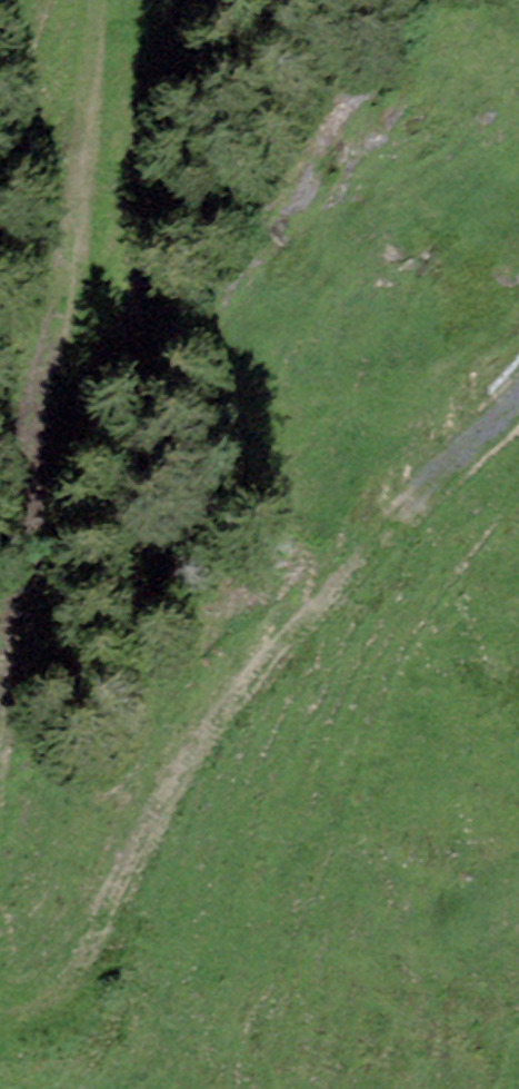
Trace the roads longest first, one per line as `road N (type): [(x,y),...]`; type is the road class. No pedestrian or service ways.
road 1 (track): [(518,390),(234,694),(170,781),(89,956),(65,986),(45,1002),(0,1012)]
road 2 (track): [(0,697),(74,331),(99,0)]

